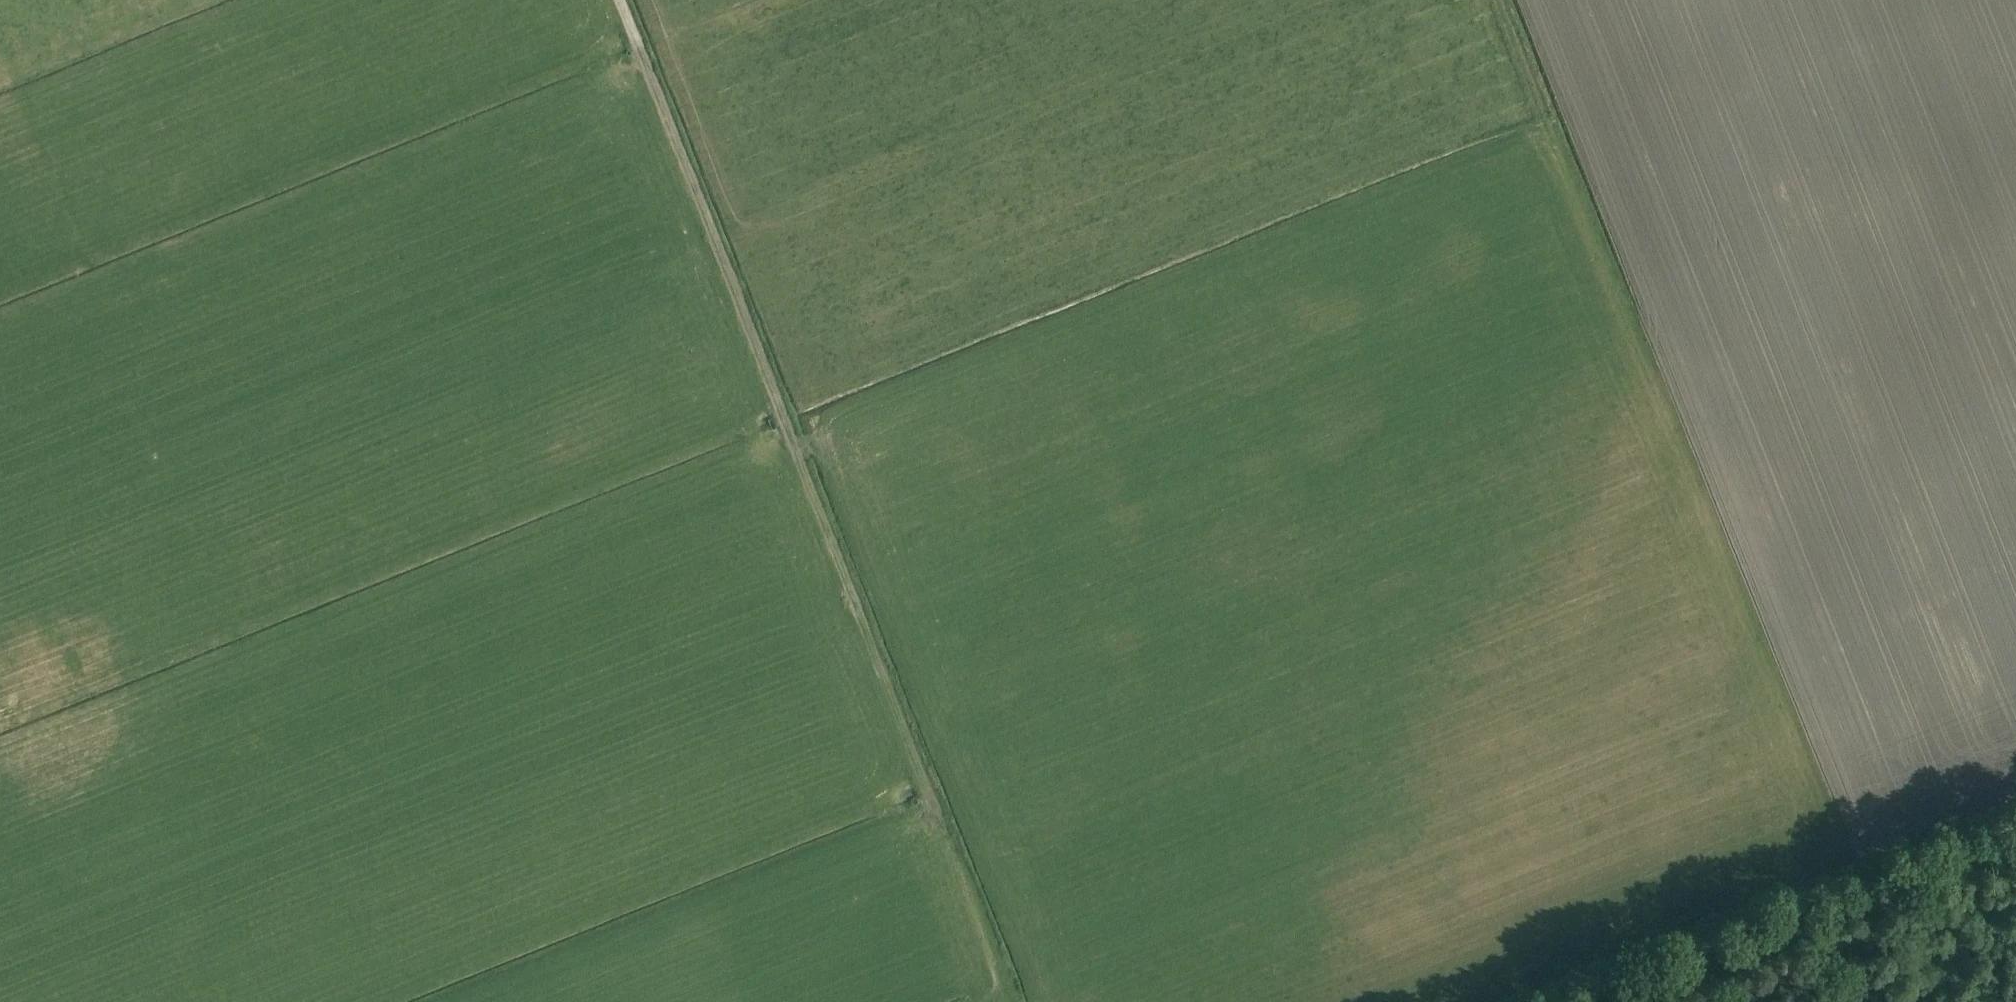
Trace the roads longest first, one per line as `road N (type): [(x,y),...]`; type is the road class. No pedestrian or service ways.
road 1 (track): [(618,0),(931,789)]
road 2 (track): [(1905,870),(1571,1001)]
road 3 (track): [(1867,1001),(1905,870)]

